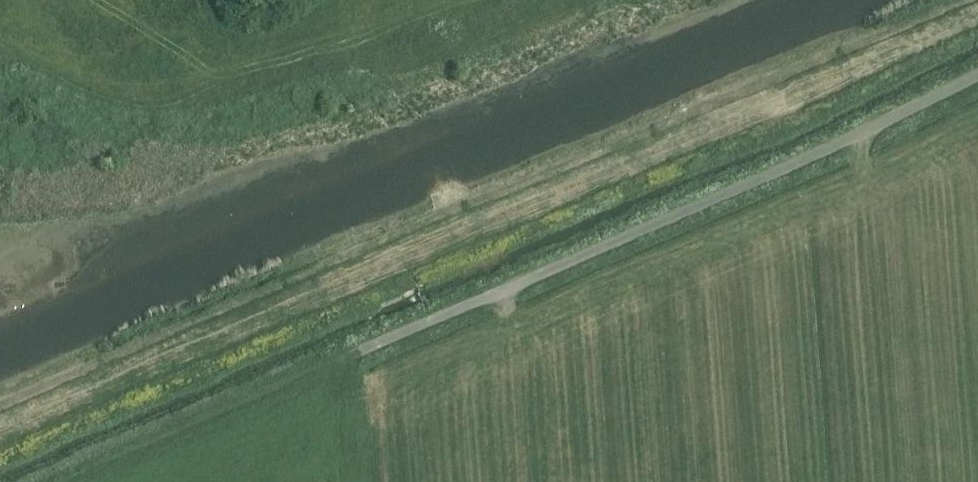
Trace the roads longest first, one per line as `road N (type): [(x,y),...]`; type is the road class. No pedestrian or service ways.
road 1 (track): [(0,440),(977,11)]
road 2 (unclassified): [(372,348),(857,135),(977,69)]

